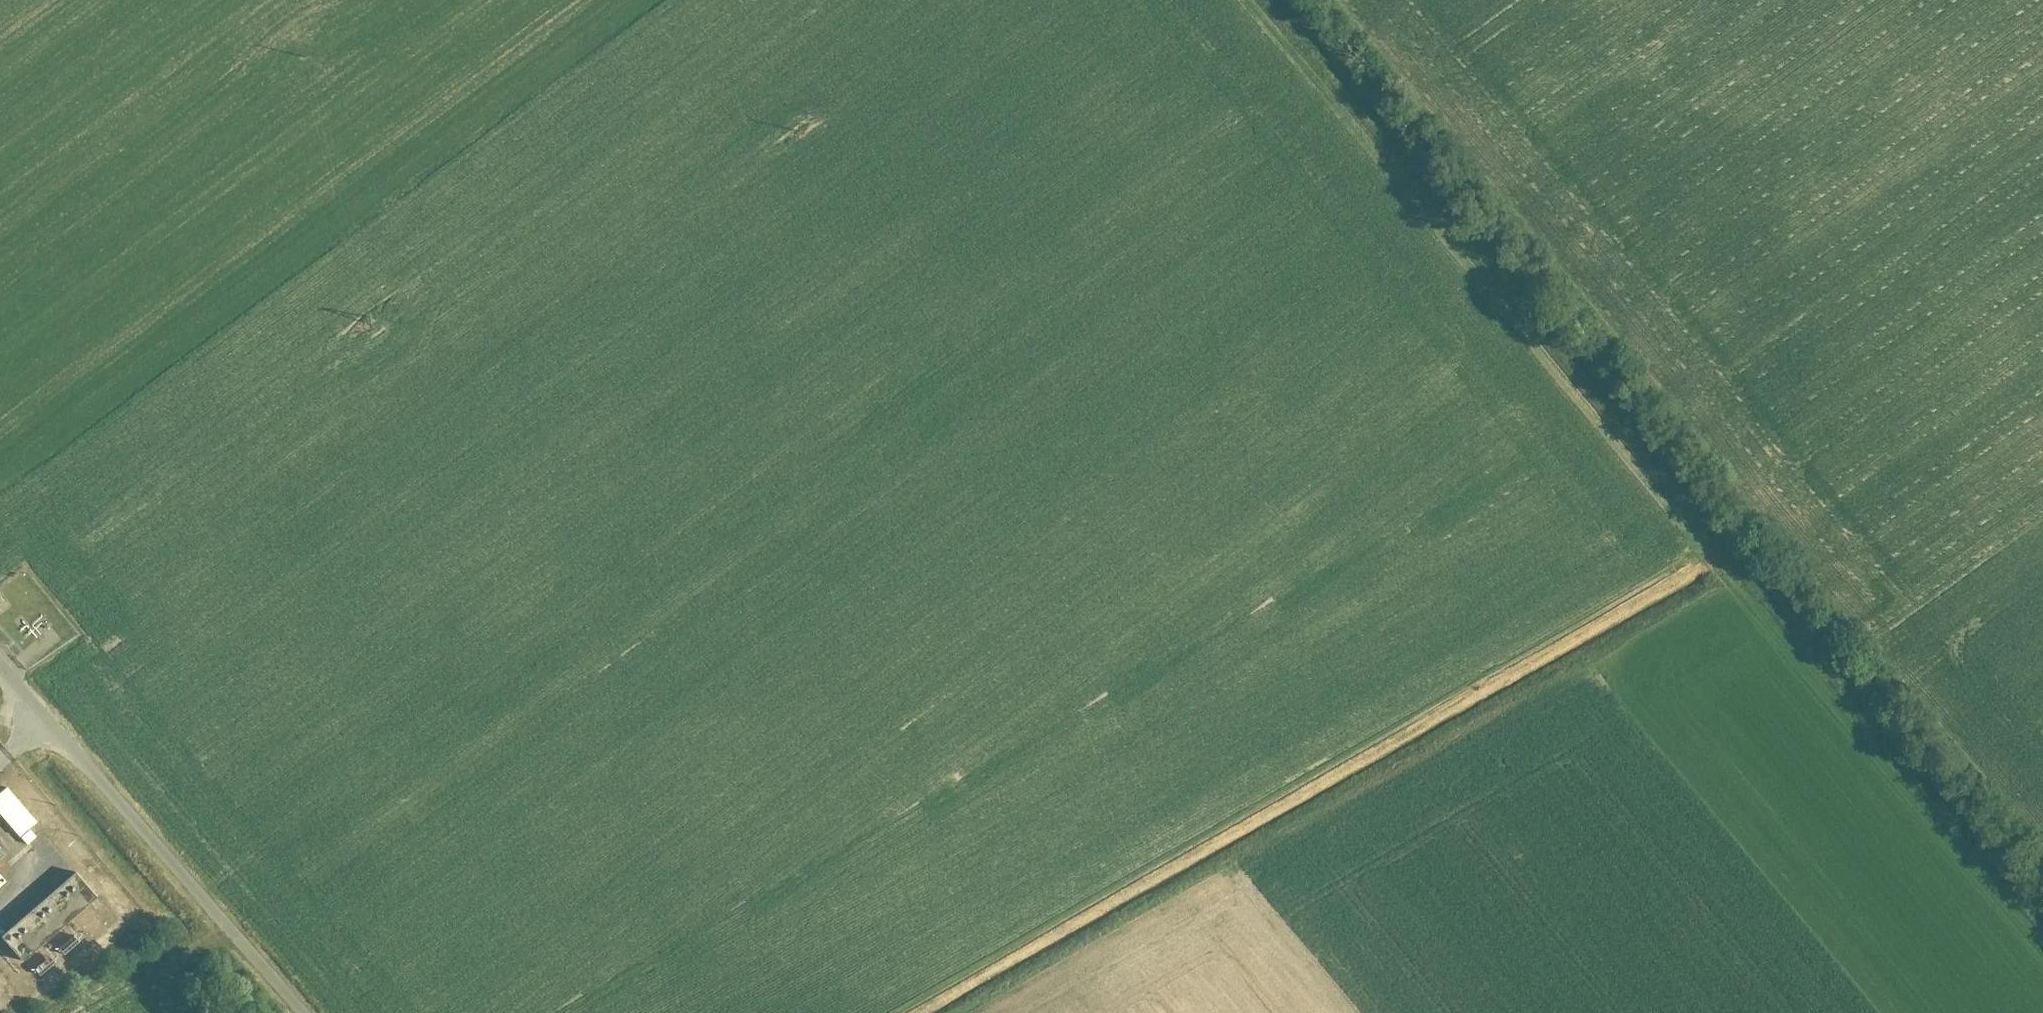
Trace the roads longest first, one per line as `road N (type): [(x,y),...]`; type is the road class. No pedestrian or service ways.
road 1 (unclassified): [(0,678),(291,1012)]

